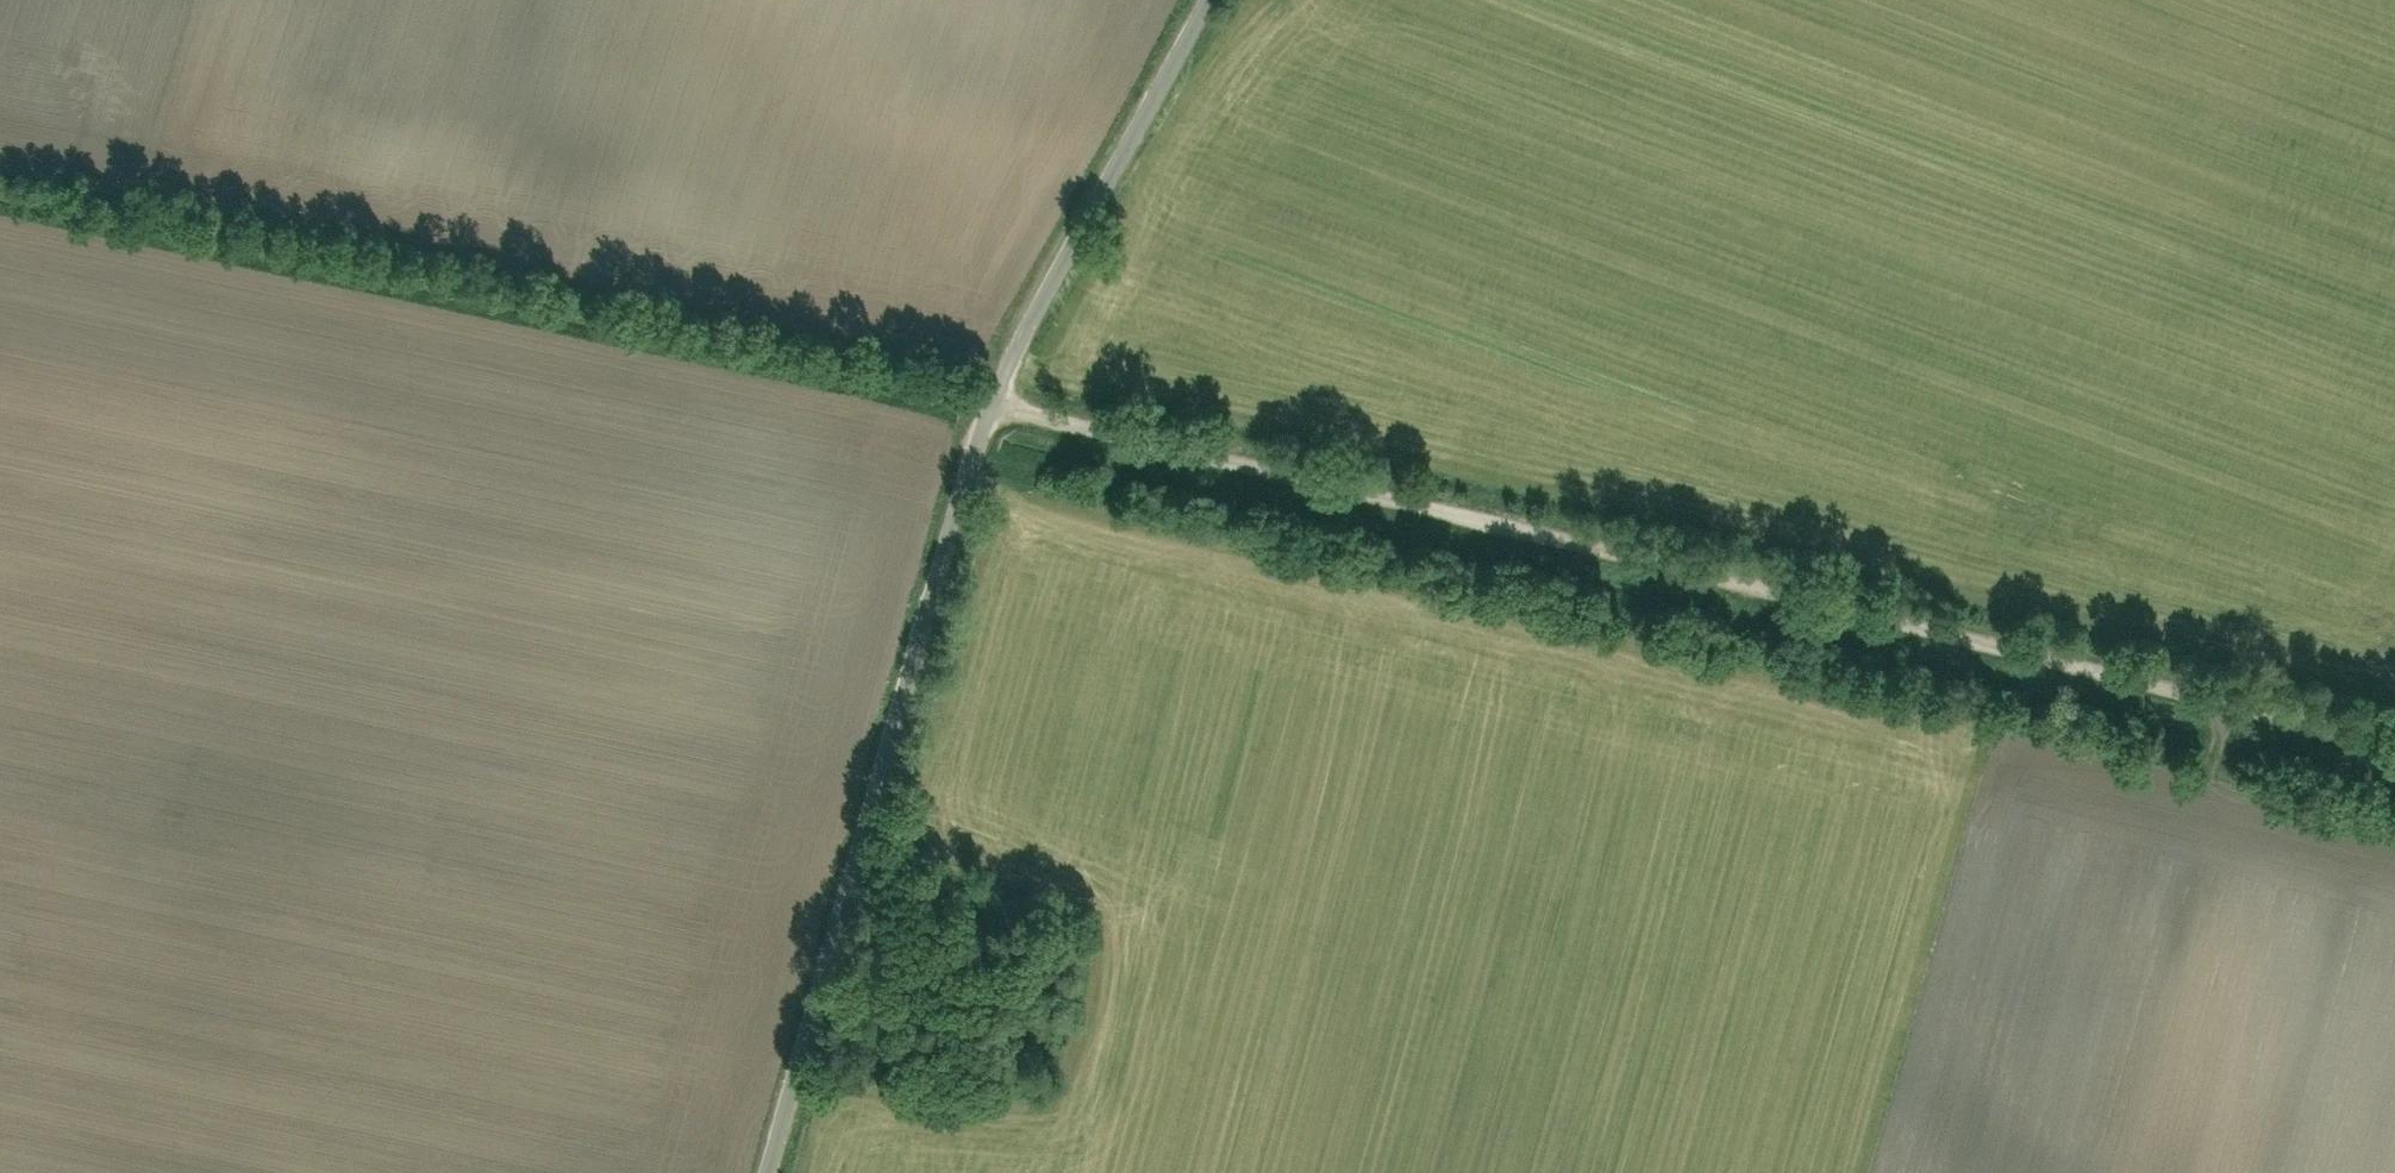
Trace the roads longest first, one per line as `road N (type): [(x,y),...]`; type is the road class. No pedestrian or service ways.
road 1 (track): [(2394,747),(991,408)]
road 2 (residential): [(775,1172),(1003,369),(1214,0)]

